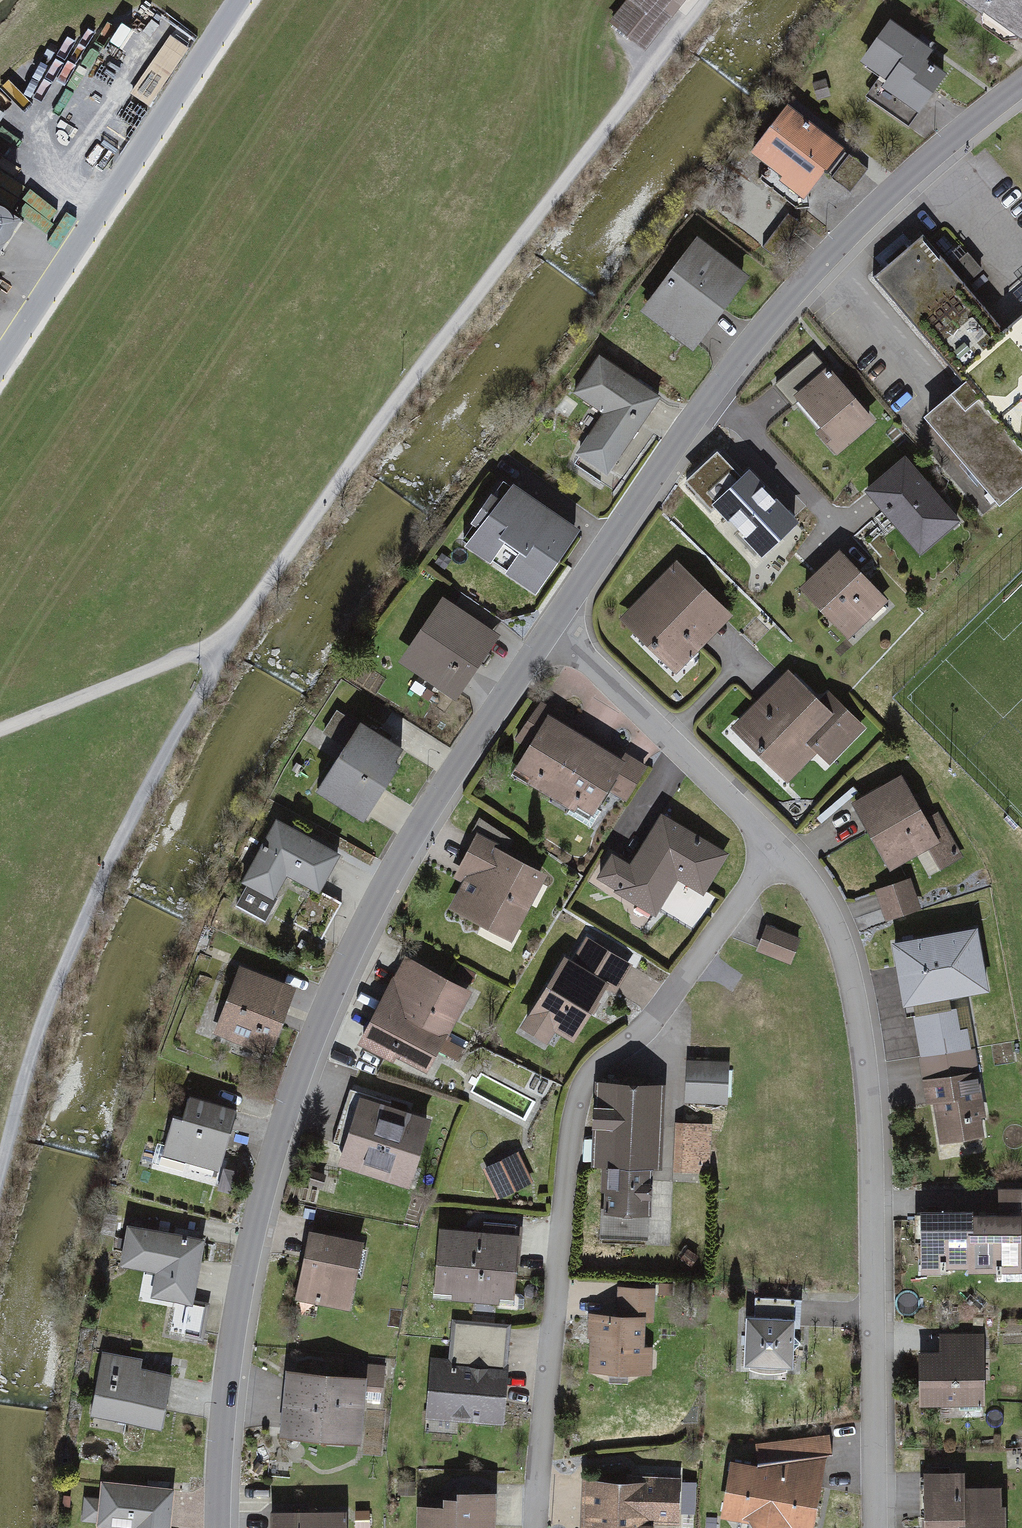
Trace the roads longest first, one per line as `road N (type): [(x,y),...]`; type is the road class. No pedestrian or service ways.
road 1 (residential): [(556,633),(418,827),(348,955),(311,1045),(234,1310),(219,1527)]
road 2 (track): [(717,0),(227,646)]
road 3 (residential): [(537,1527),(577,1098),(597,1063),(647,1023),(687,975),(776,843)]
road 4 (residential): [(1021,84),(900,184),(789,297),(713,394),(556,633)]
road 5 (residential): [(776,843),(815,889),(840,942),(872,1090),(876,1527)]
road 6 (track): [(227,646),(101,885),(16,1106),(0,1189)]
road 7 (residential): [(247,0),(0,377)]
road 8 (residential): [(556,633),(776,843)]
road 9 (track): [(227,646),(0,736)]

